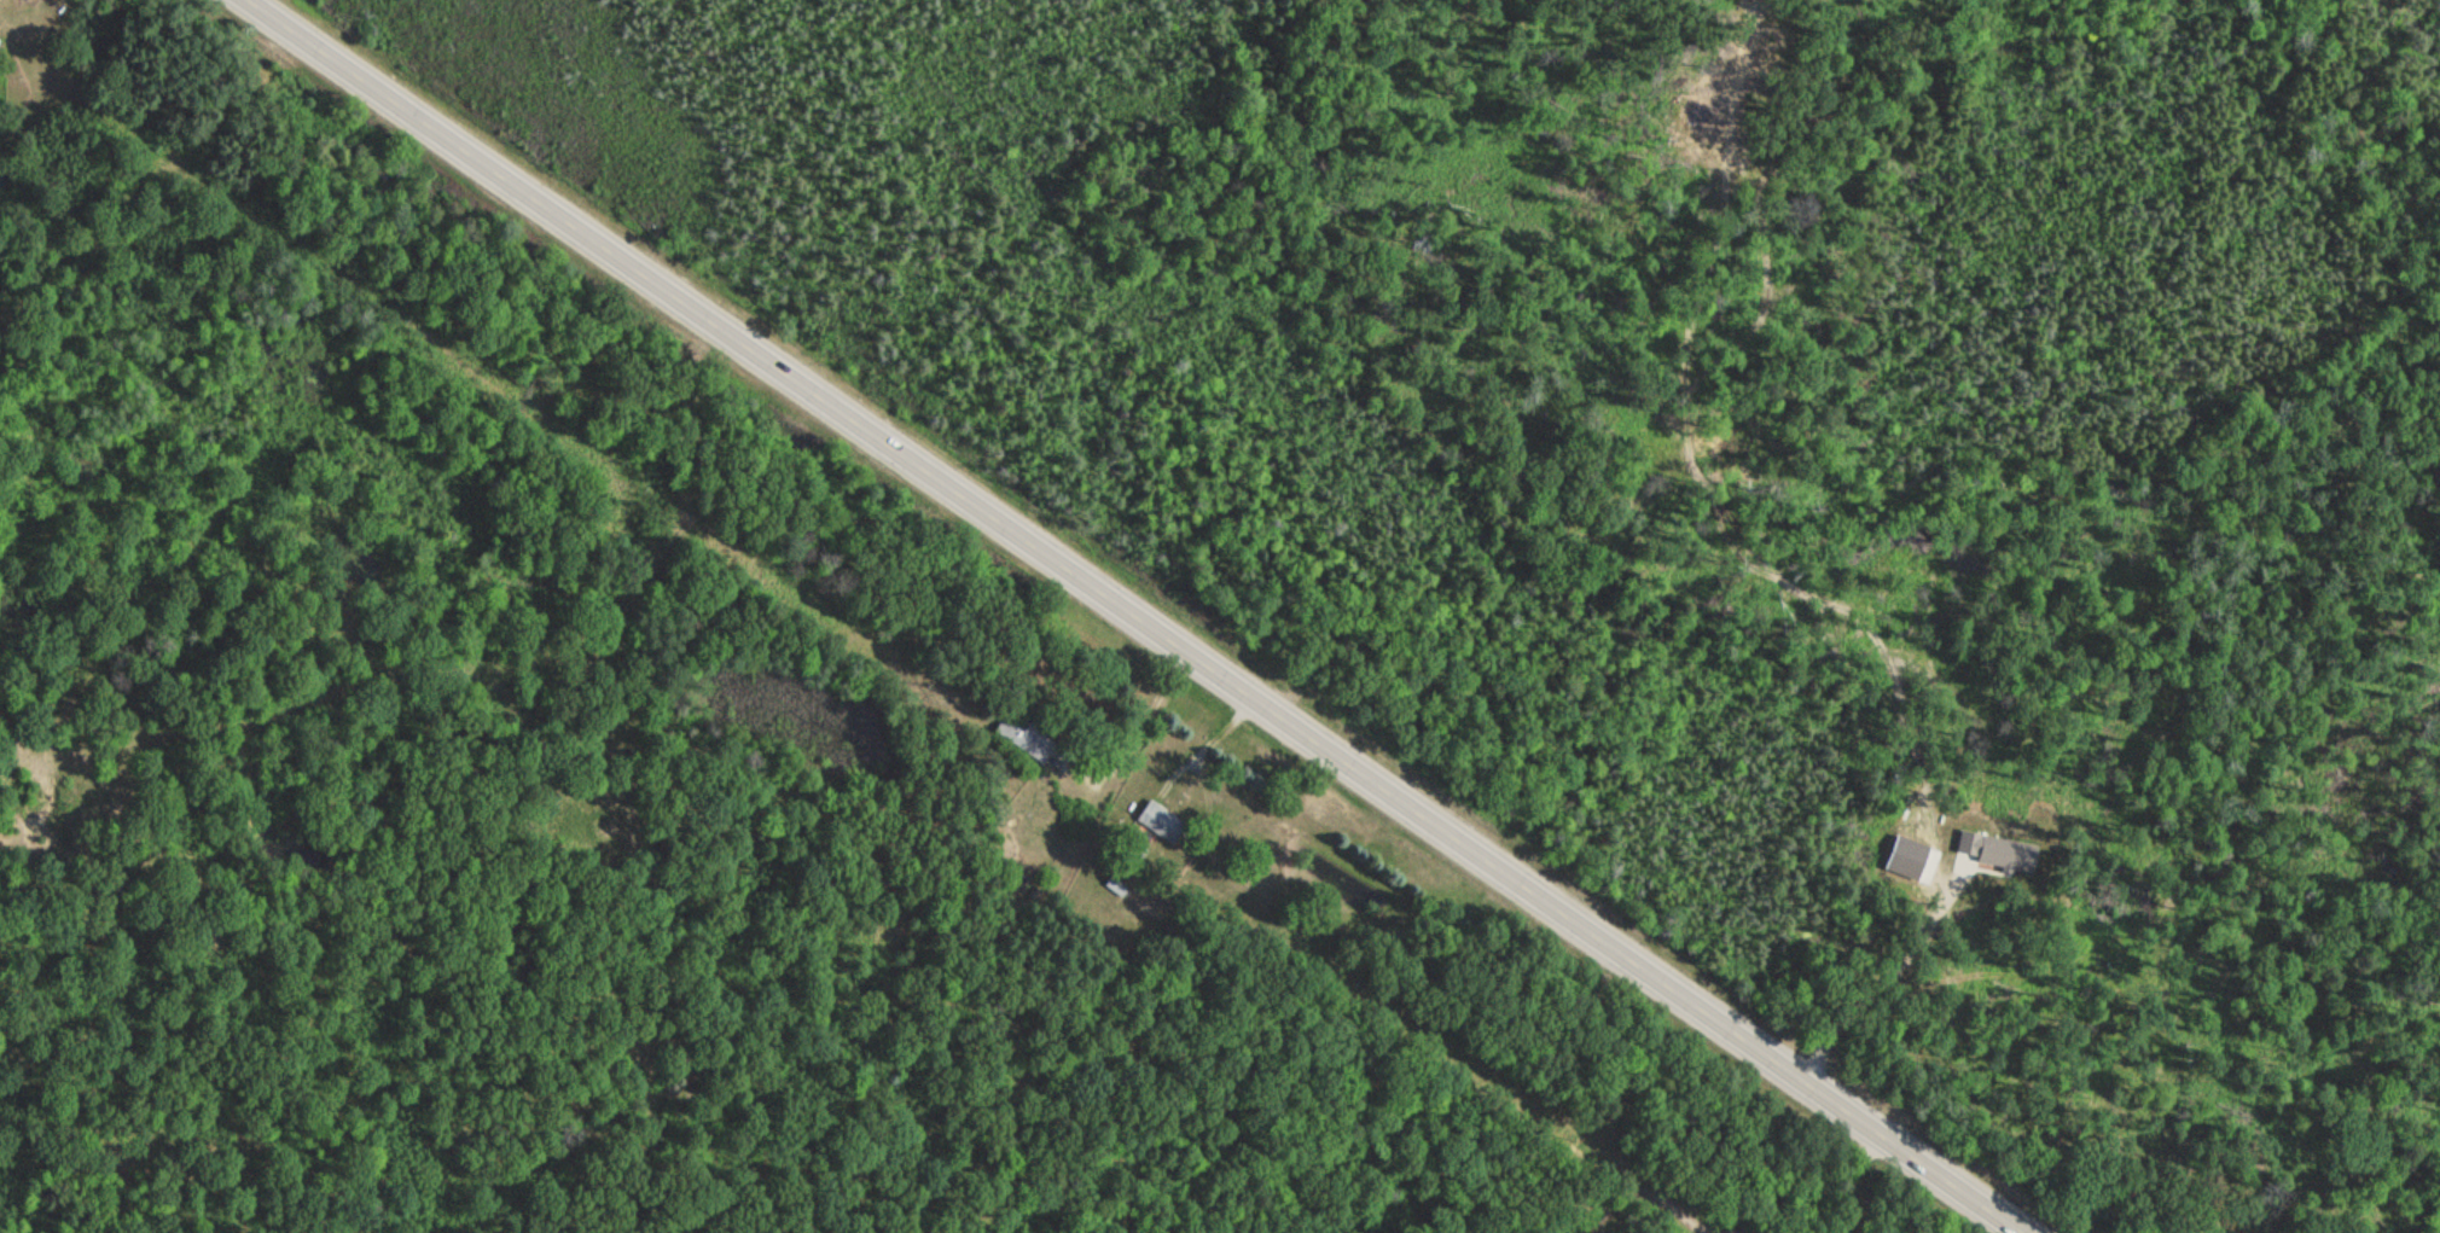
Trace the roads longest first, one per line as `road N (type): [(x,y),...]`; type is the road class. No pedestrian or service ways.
road 1 (primary): [(2021,1232),(255,0)]

